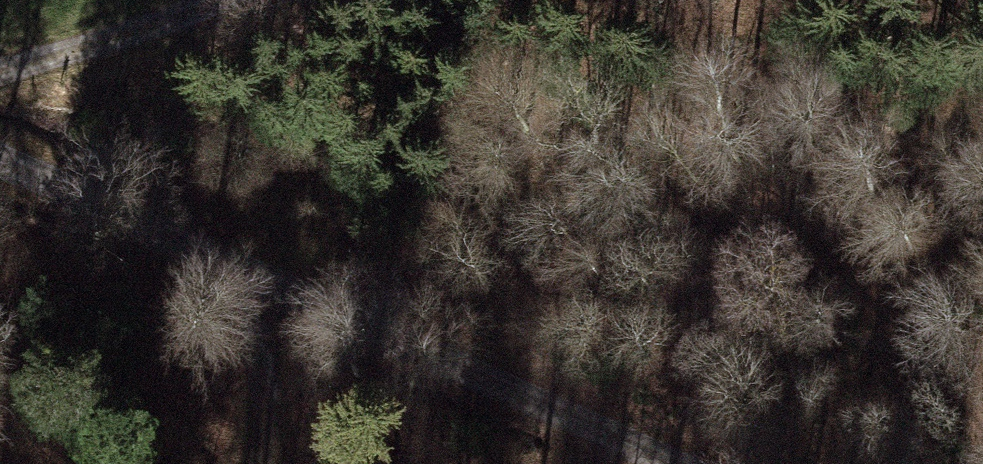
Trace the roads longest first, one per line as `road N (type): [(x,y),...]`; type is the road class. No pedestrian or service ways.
road 1 (track): [(0,158),(466,355),(666,463)]
road 2 (track): [(198,0),(129,32),(0,71)]
road 3 (track): [(277,281),(259,463)]

